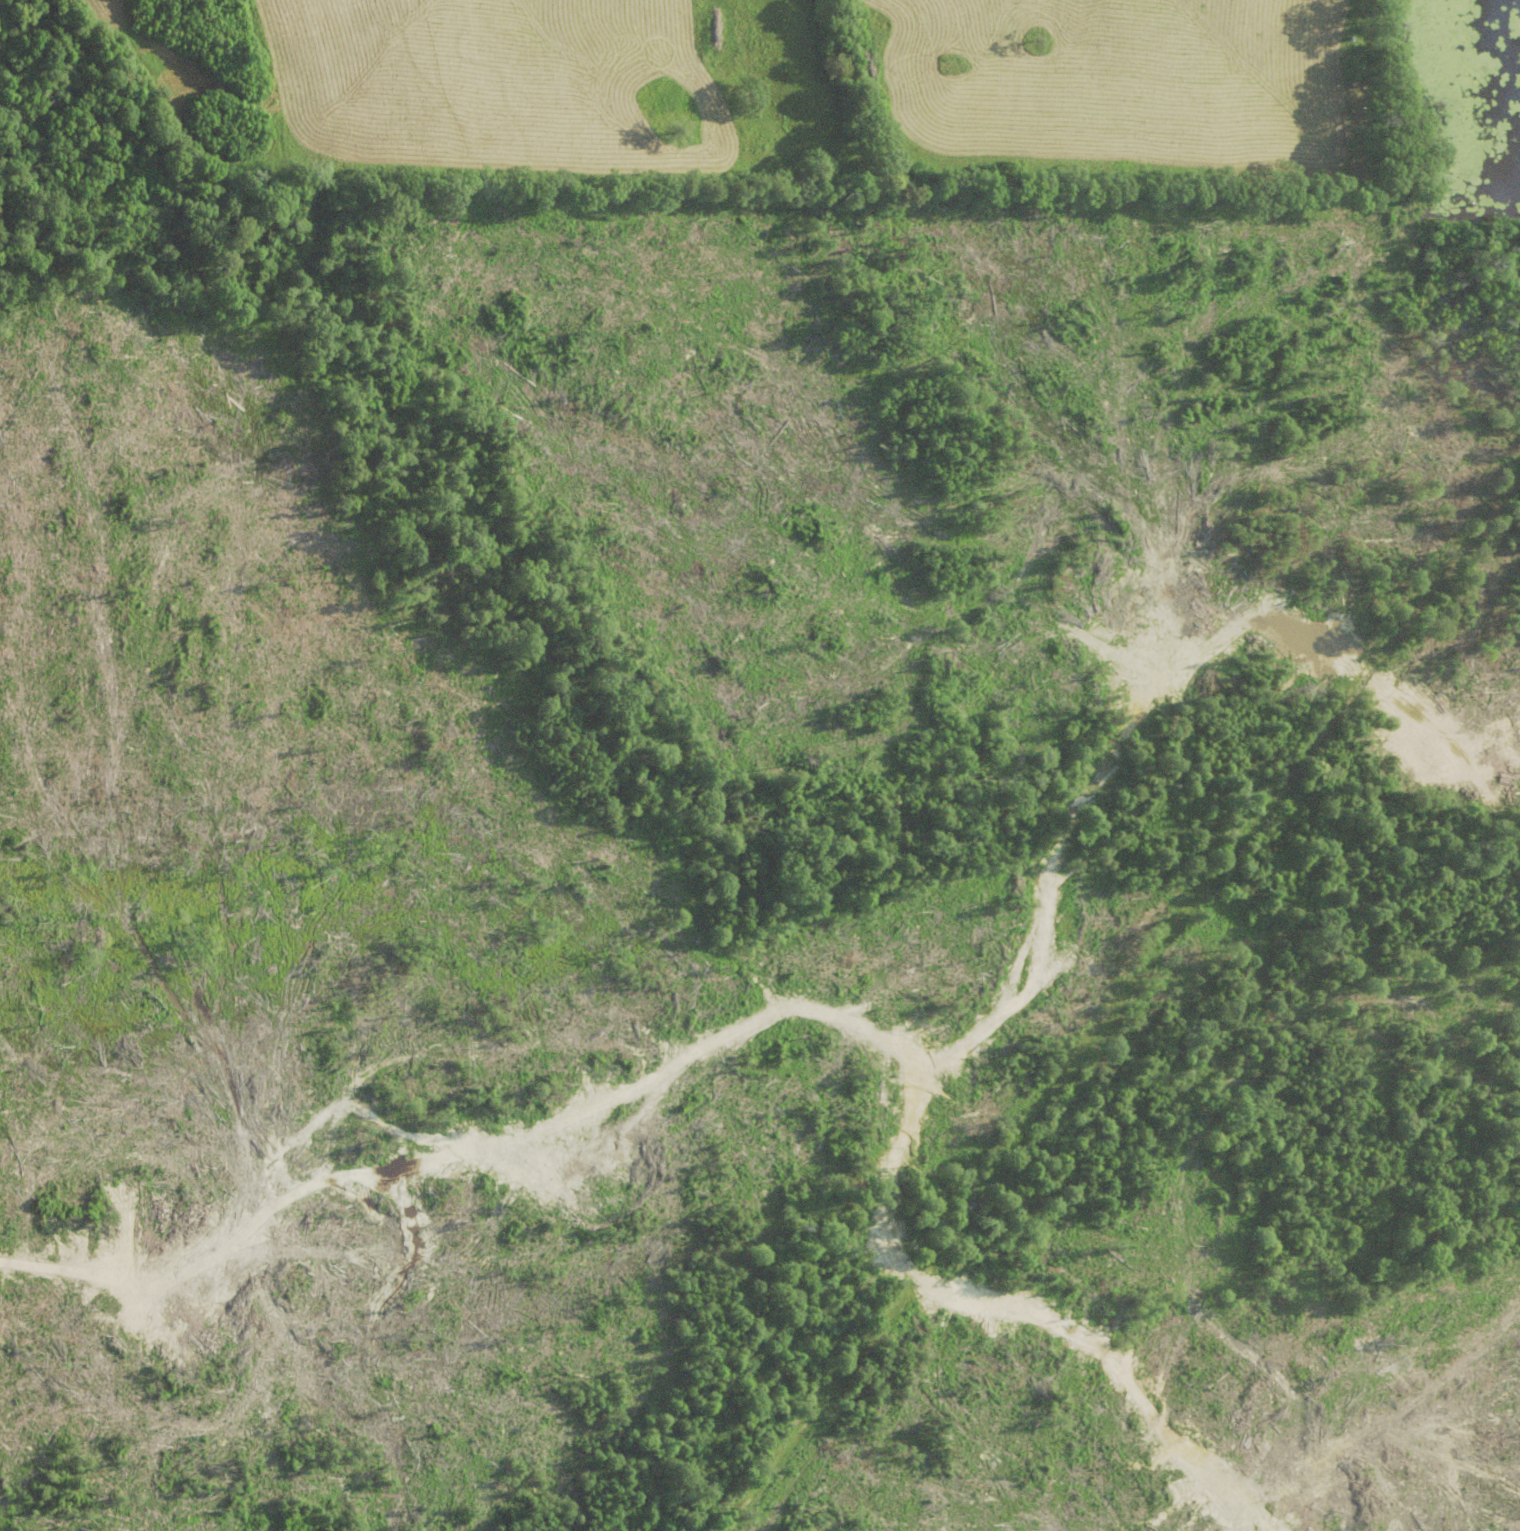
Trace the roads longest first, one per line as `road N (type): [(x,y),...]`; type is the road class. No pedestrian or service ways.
road 1 (track): [(0,1263),(143,1284),(201,1270),(311,1190),(429,1169),(549,1127),(781,1009),(811,1009),(917,1055),(941,1058),(964,1048),(1037,984),(1049,956),(1052,868),(1062,832),(1099,789),(1140,707),(1247,623),(1292,623),(1346,657),(1407,714),(1473,754),(1519,750)]

